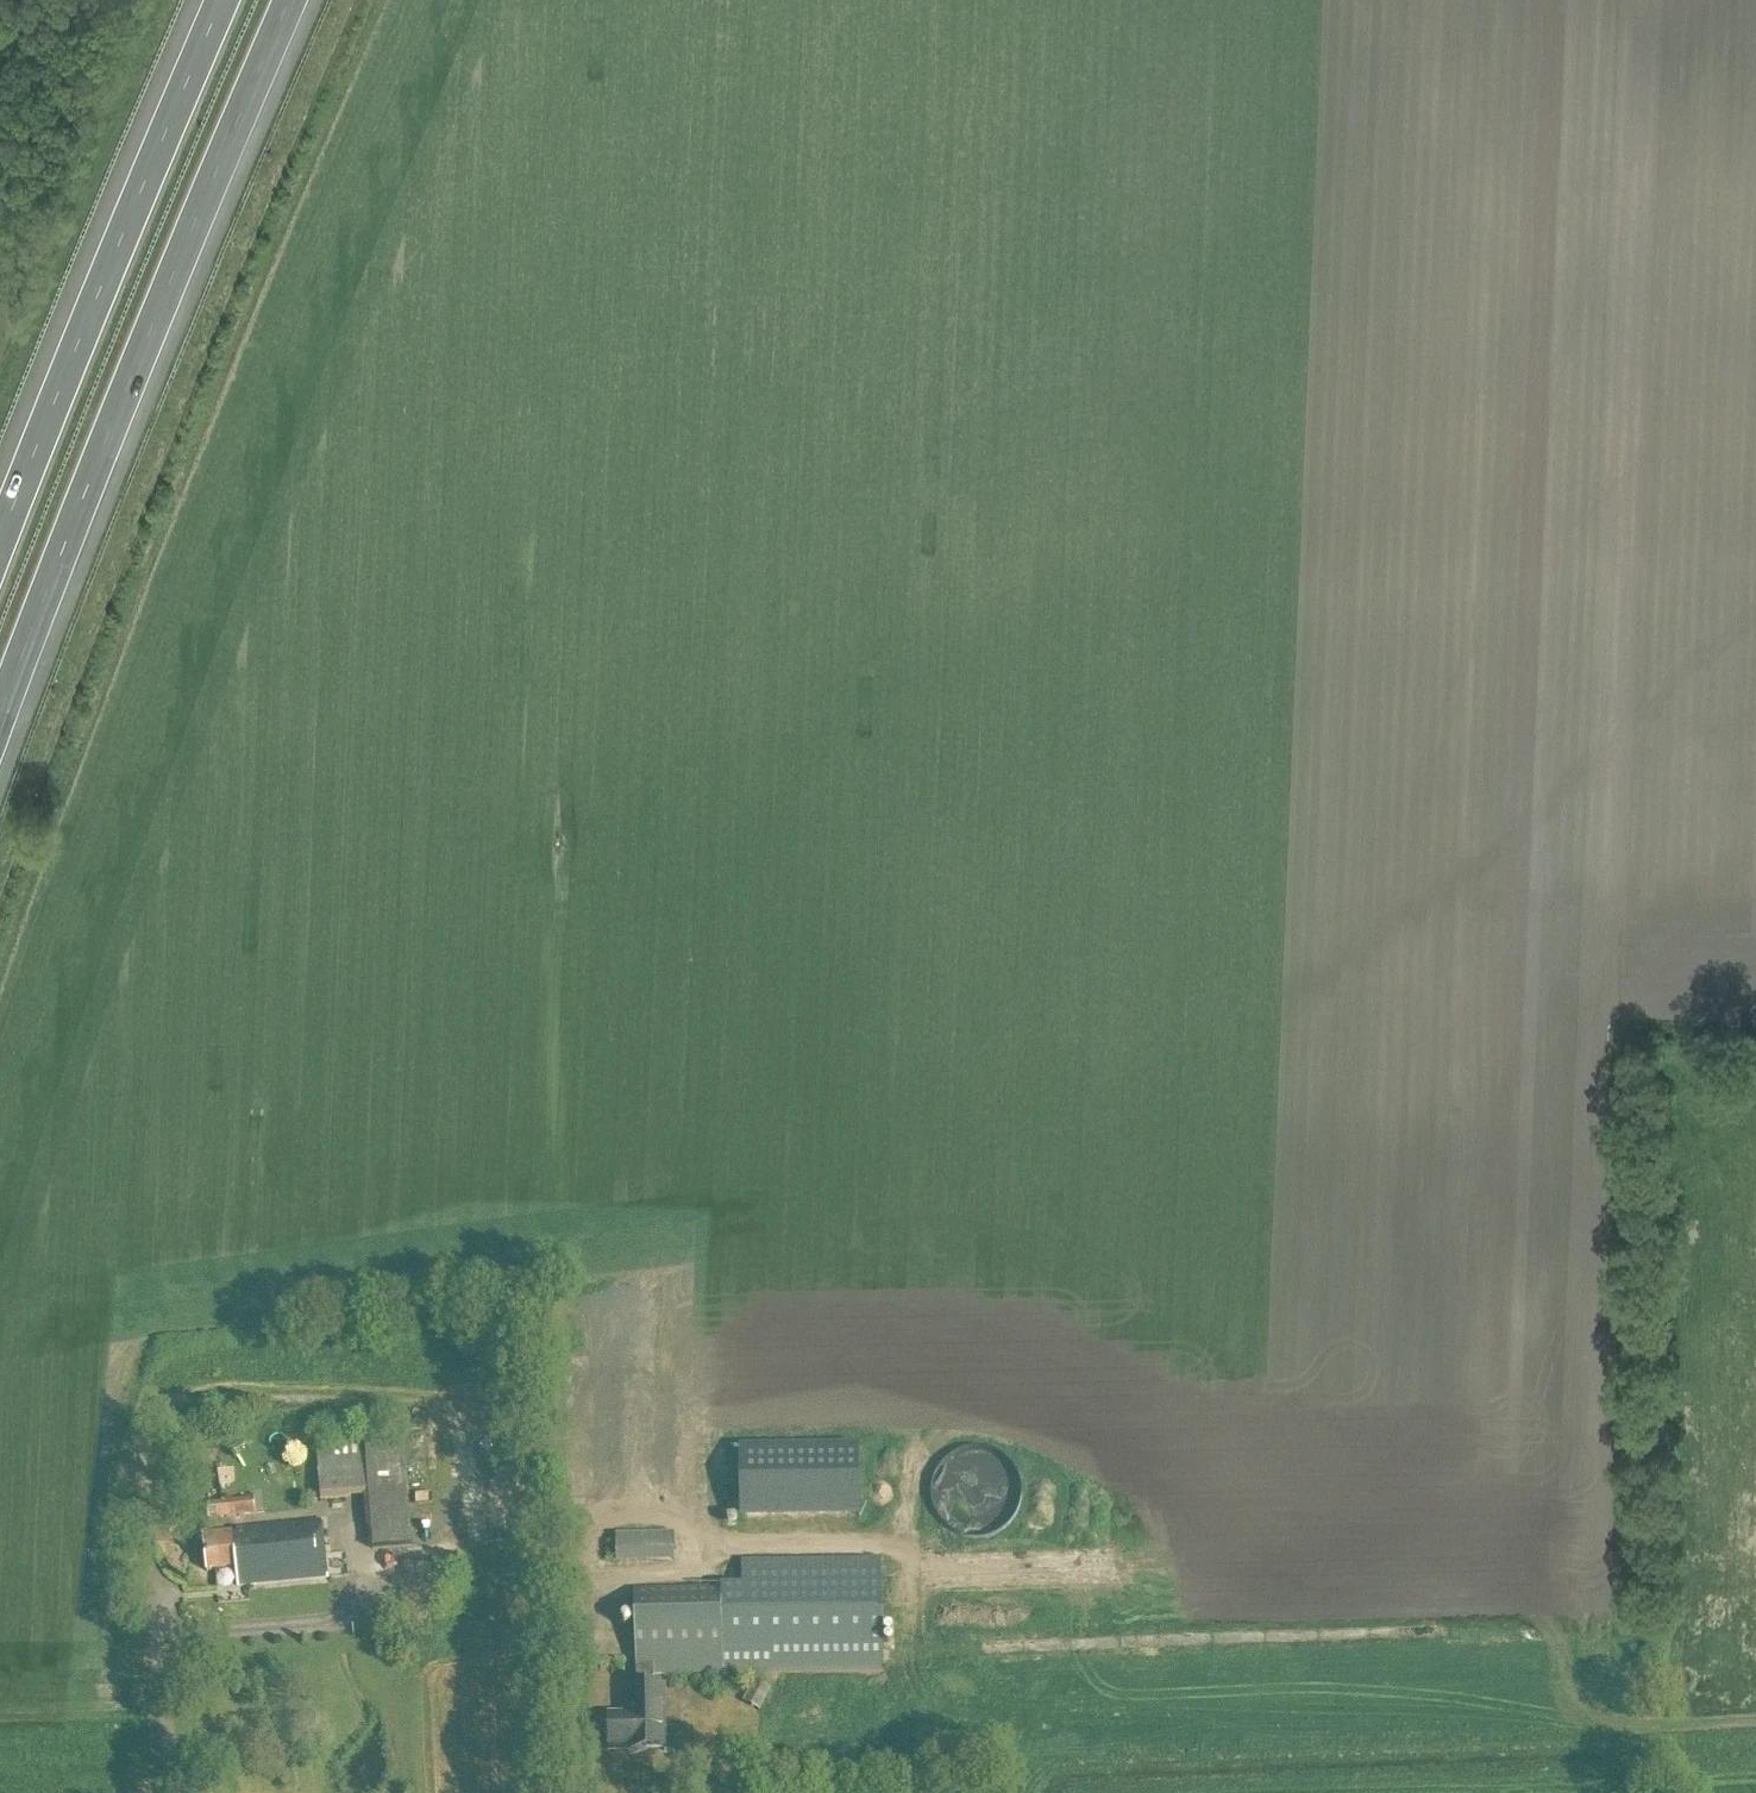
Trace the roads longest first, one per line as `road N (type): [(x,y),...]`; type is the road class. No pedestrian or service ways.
road 1 (motorway): [(0,731),(54,582),(296,0)]
road 2 (motorway): [(218,0),(0,528)]
road 3 (unclassified): [(178,1792),(161,1546)]
road 4 (track): [(575,1792),(568,1564)]

